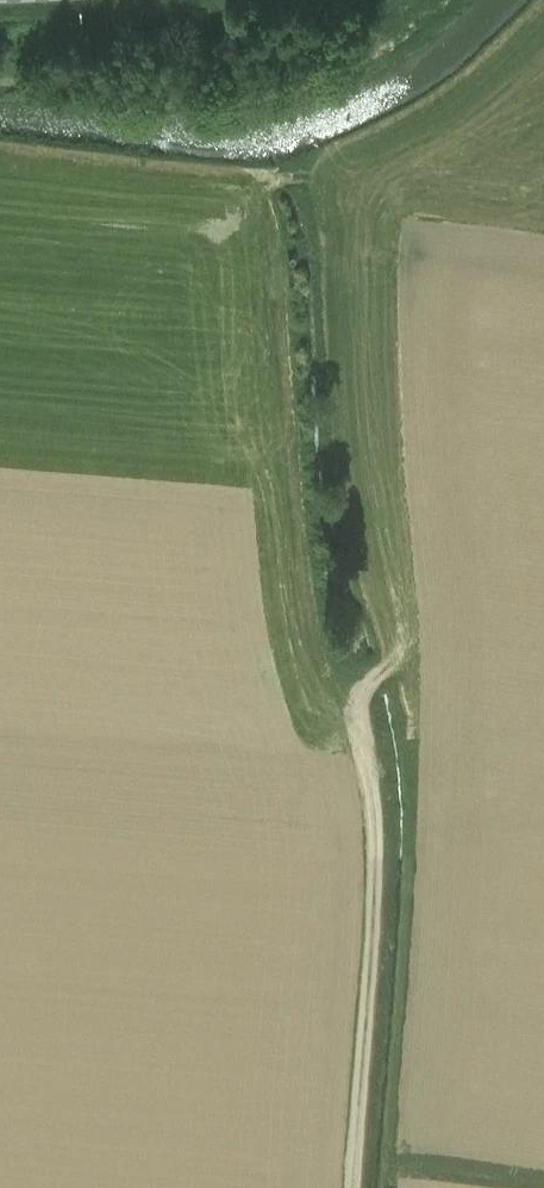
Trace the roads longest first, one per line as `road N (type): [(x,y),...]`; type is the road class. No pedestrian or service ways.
road 1 (track): [(365,1187),(388,791),(363,654)]

